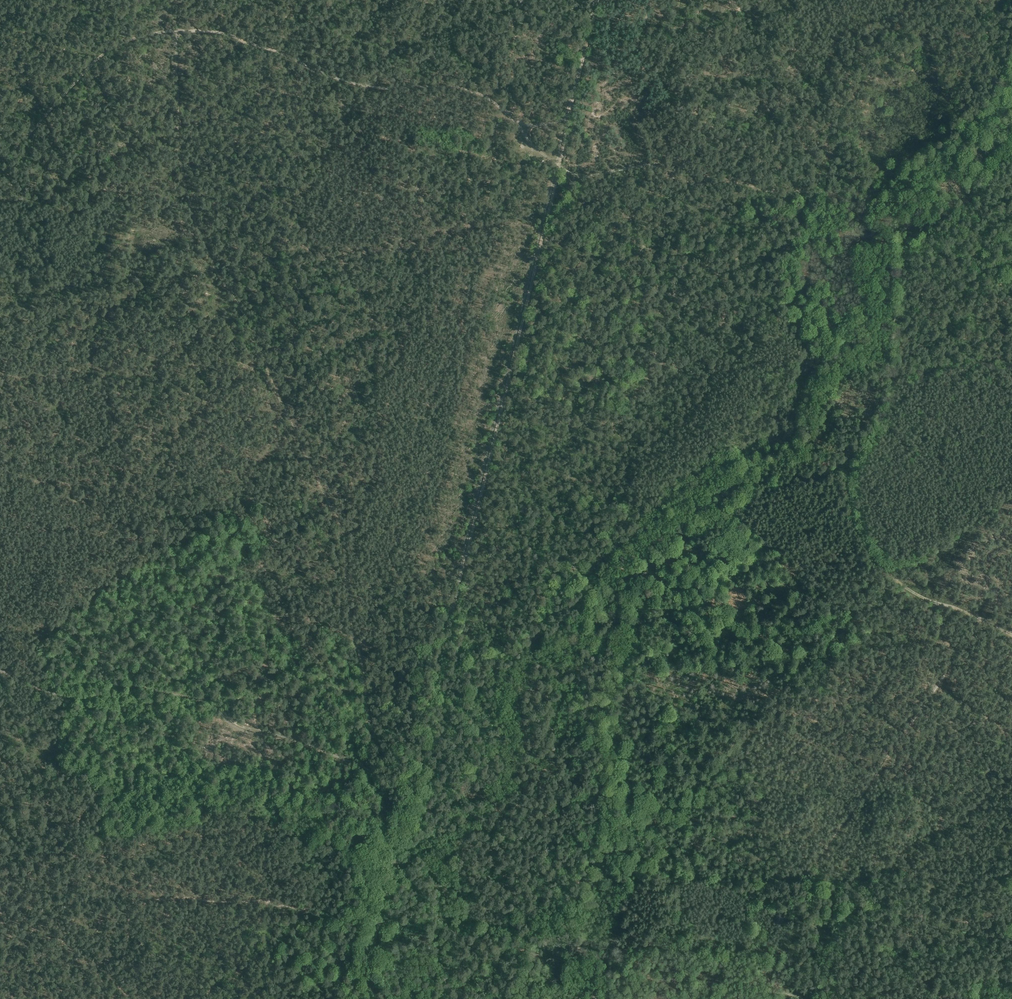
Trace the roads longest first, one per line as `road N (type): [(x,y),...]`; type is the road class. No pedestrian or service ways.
road 1 (track): [(368,769),(342,526),(189,205),(178,143),(177,31)]
road 2 (track): [(559,165),(397,848)]
road 3 (track): [(914,193),(895,221),(888,372),(846,492),(855,523),(881,561),(911,590),(941,605)]
road 4 (track): [(814,998),(826,991),(844,931),(813,893),(809,870),(947,670),(941,605)]
road 5 (track): [(559,165),(478,92),(357,84),(228,35),(177,31)]
road 6 (track): [(809,192),(685,182),(650,165),(583,177),(559,165)]
road 7 (track): [(177,31),(128,40),(103,54),(0,160)]
road 8 (track): [(610,995),(606,974),(616,970),(803,998)]
road 9 (track): [(598,0),(559,165)]
road 10 (track): [(1011,107),(914,193)]

